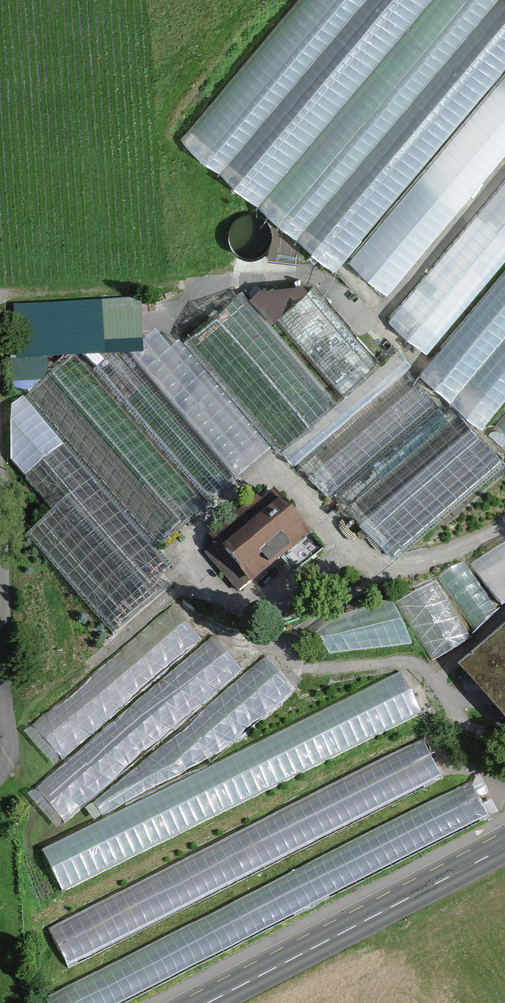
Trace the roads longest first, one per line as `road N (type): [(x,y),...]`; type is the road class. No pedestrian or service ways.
road 1 (secondary): [(208,1002),(504,847)]

